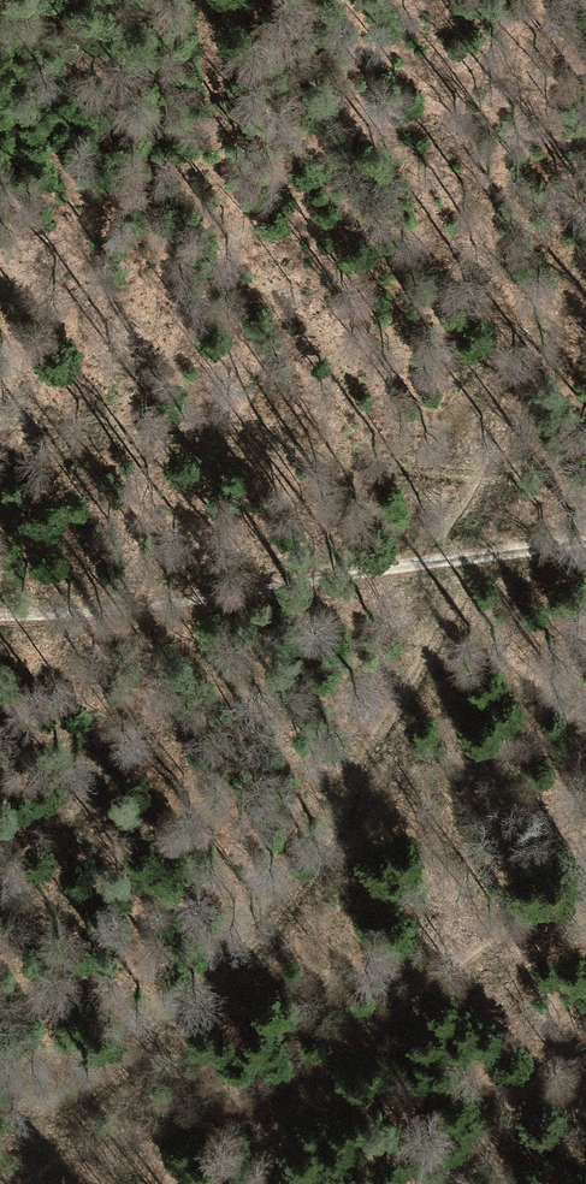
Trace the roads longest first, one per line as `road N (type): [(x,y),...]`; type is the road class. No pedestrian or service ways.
road 1 (track): [(0,1106),(96,1103),(280,923),(341,832),(377,745),(461,599),(474,557)]
road 2 (track): [(0,616),(190,601),(585,543)]
road 3 (track): [(0,425),(99,425),(585,492)]
road 4 (track): [(433,559),(485,477),(585,267)]
road 5 (track): [(37,1183),(209,1114),(290,1101)]

